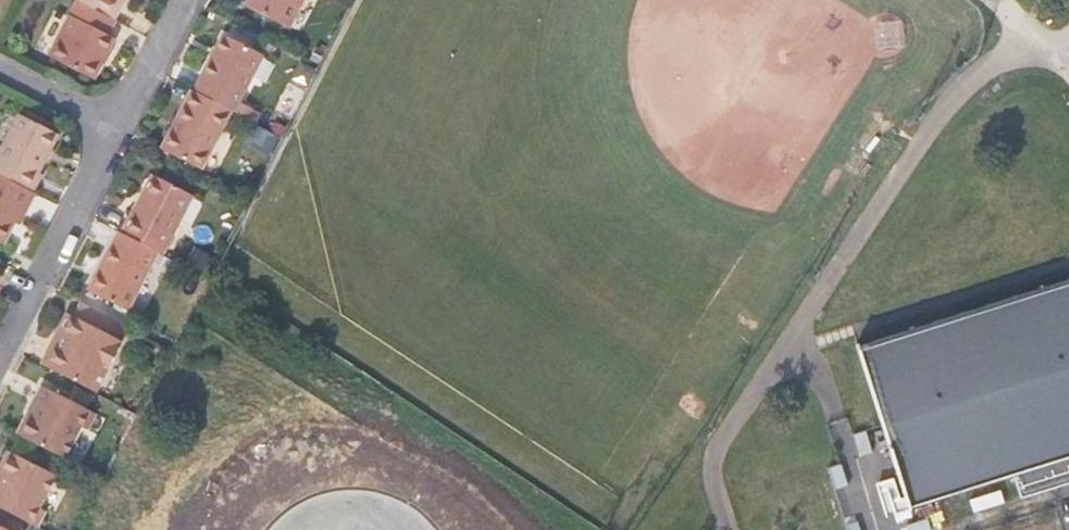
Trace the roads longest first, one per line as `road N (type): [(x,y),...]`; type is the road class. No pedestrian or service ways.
road 1 (residential): [(120,125),(0,359)]
road 2 (residential): [(185,0),(120,125)]
road 3 (residential): [(120,125),(0,65)]

